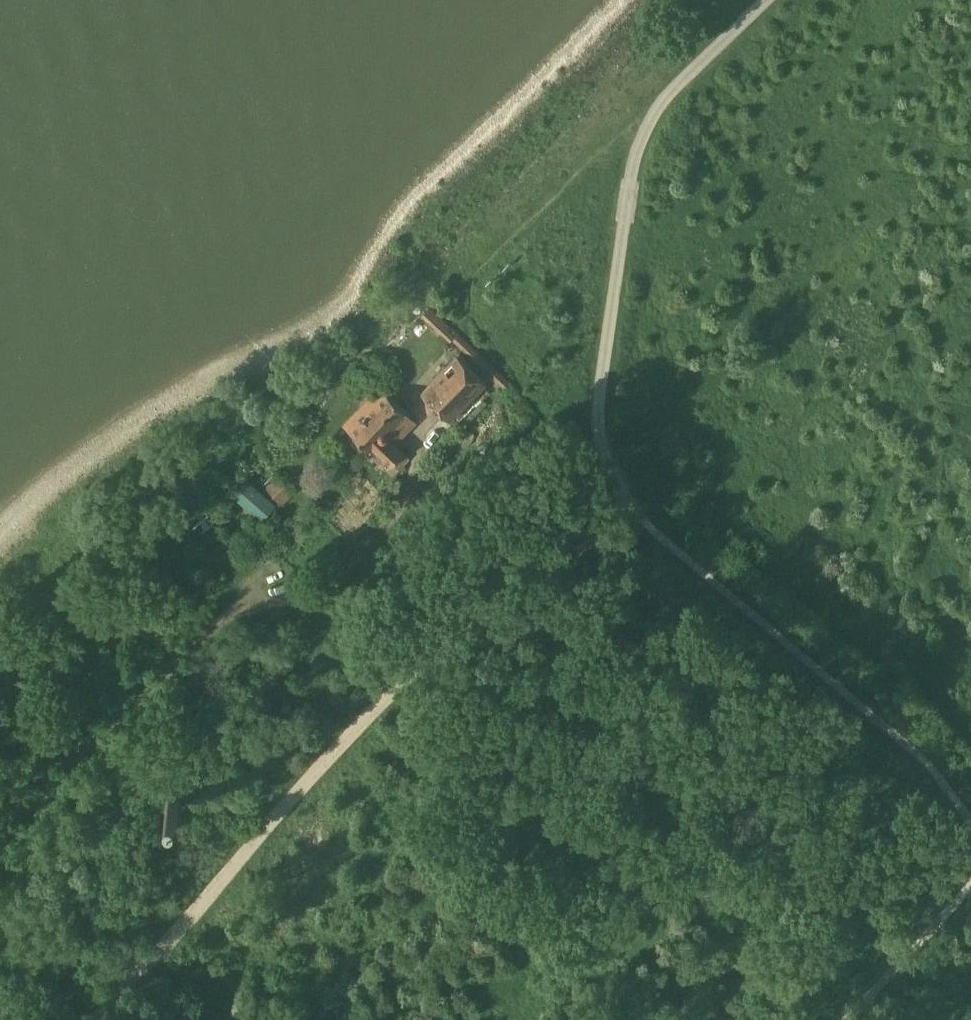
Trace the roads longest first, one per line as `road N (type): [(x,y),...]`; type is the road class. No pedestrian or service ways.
road 1 (track): [(608,461),(84,1019)]

